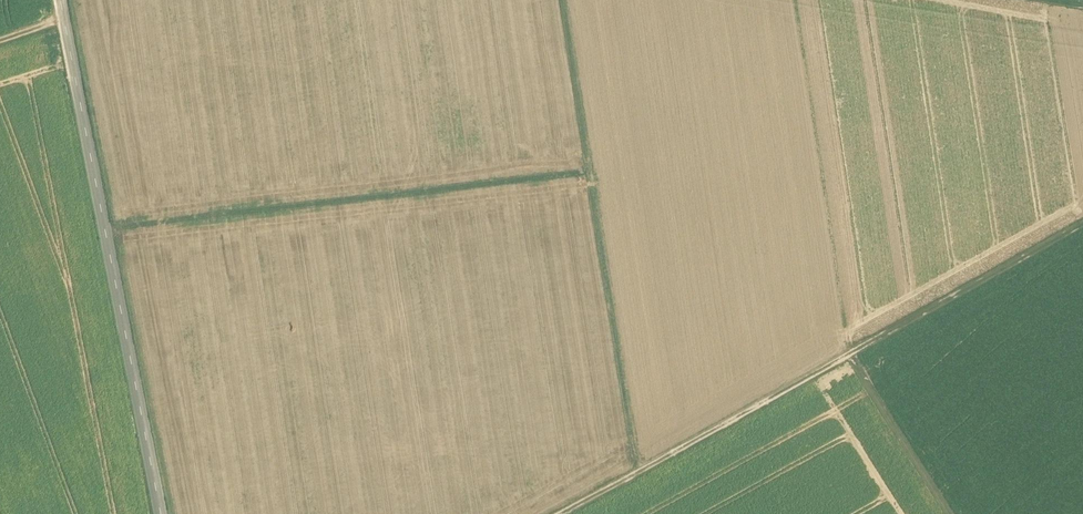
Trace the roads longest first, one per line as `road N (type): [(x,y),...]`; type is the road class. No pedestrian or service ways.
road 1 (track): [(1082,226),(565,513)]
road 2 (tertiary): [(62,0),(161,513)]
road 3 (track): [(595,168),(107,231)]
road 4 (track): [(569,0),(640,472)]
road 5 (track): [(852,353),(951,513)]

